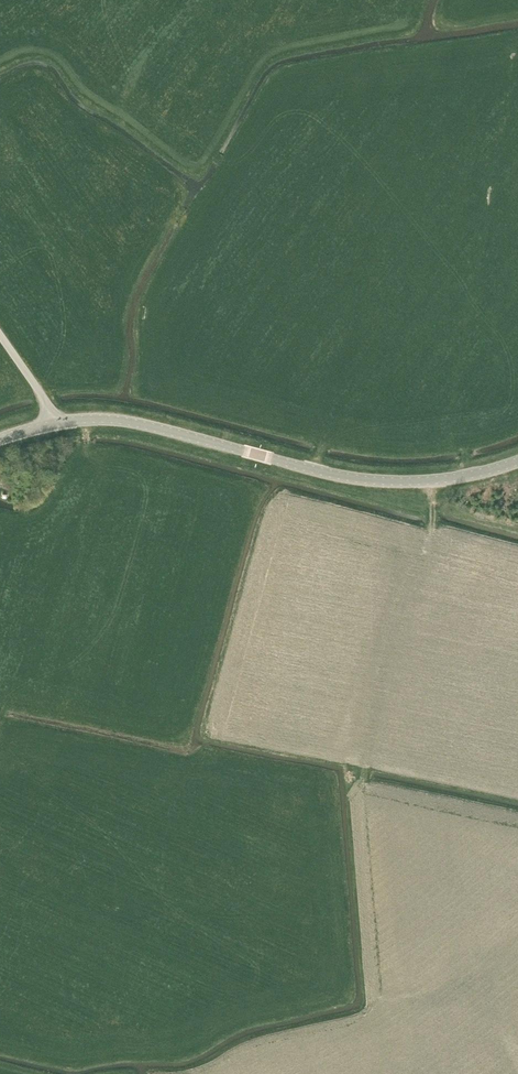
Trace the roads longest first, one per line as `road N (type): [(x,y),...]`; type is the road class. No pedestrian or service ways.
road 1 (tertiary): [(0,439),(105,419),(374,480),(454,478),(517,461)]

